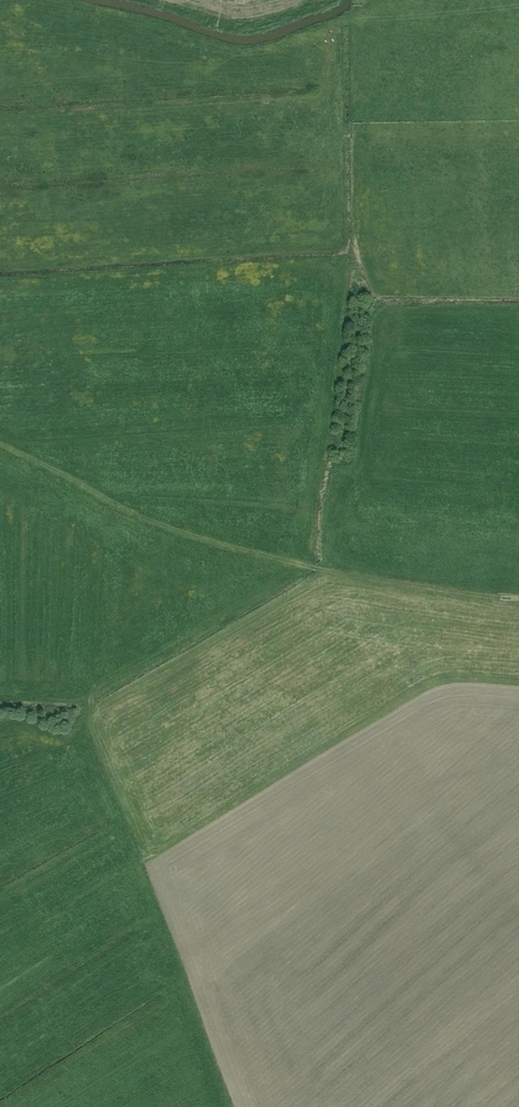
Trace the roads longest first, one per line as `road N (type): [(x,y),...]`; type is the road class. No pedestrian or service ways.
road 1 (track): [(315,569),(518,599)]

